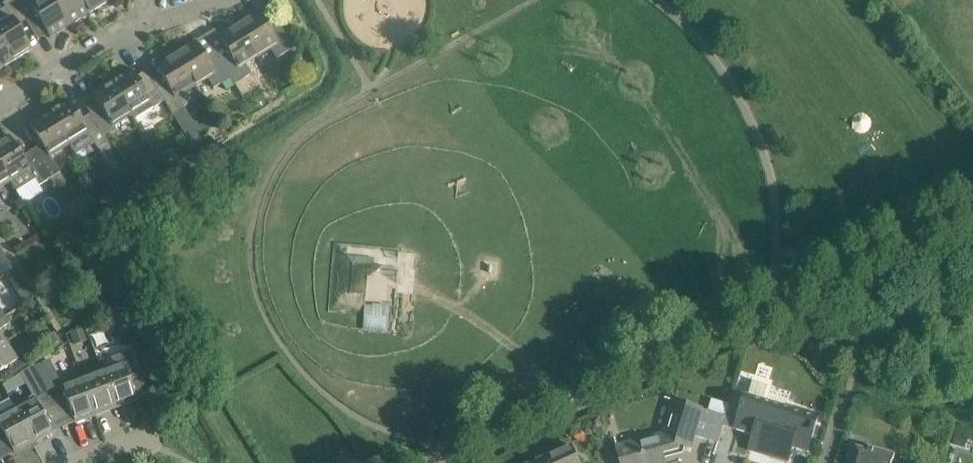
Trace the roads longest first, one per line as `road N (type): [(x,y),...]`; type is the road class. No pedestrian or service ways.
road 1 (unclassified): [(437,456),(972,208)]
road 2 (residential): [(0,106),(153,15)]

